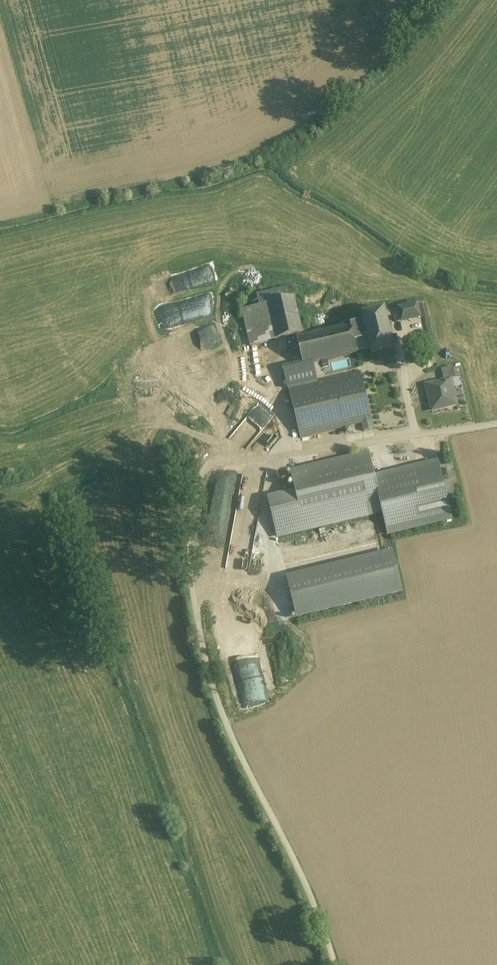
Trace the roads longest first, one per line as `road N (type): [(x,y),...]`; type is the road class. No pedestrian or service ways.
road 1 (unclassified): [(496,424),(211,468),(184,537),(222,705),(317,906),(336,964)]

